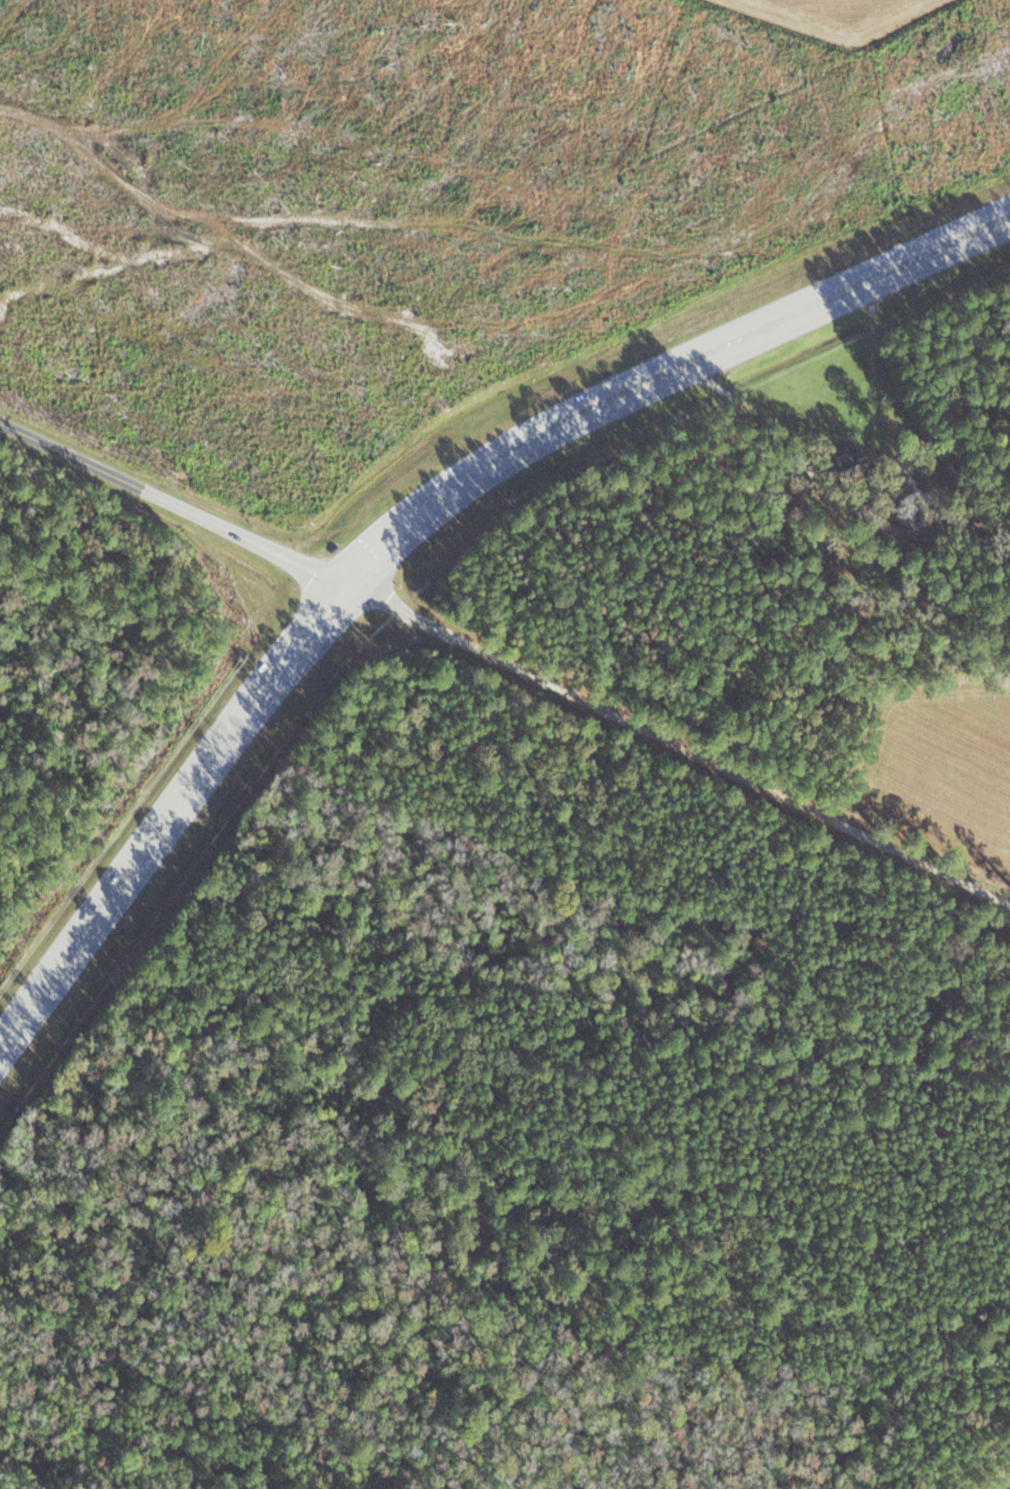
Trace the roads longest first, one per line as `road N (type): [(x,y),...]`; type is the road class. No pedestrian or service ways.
road 1 (trunk): [(0,1081),(305,665),(417,540),(557,446),(1009,227)]
road 2 (residential): [(367,591),(1009,902)]
road 3 (residential): [(367,591),(0,418)]

